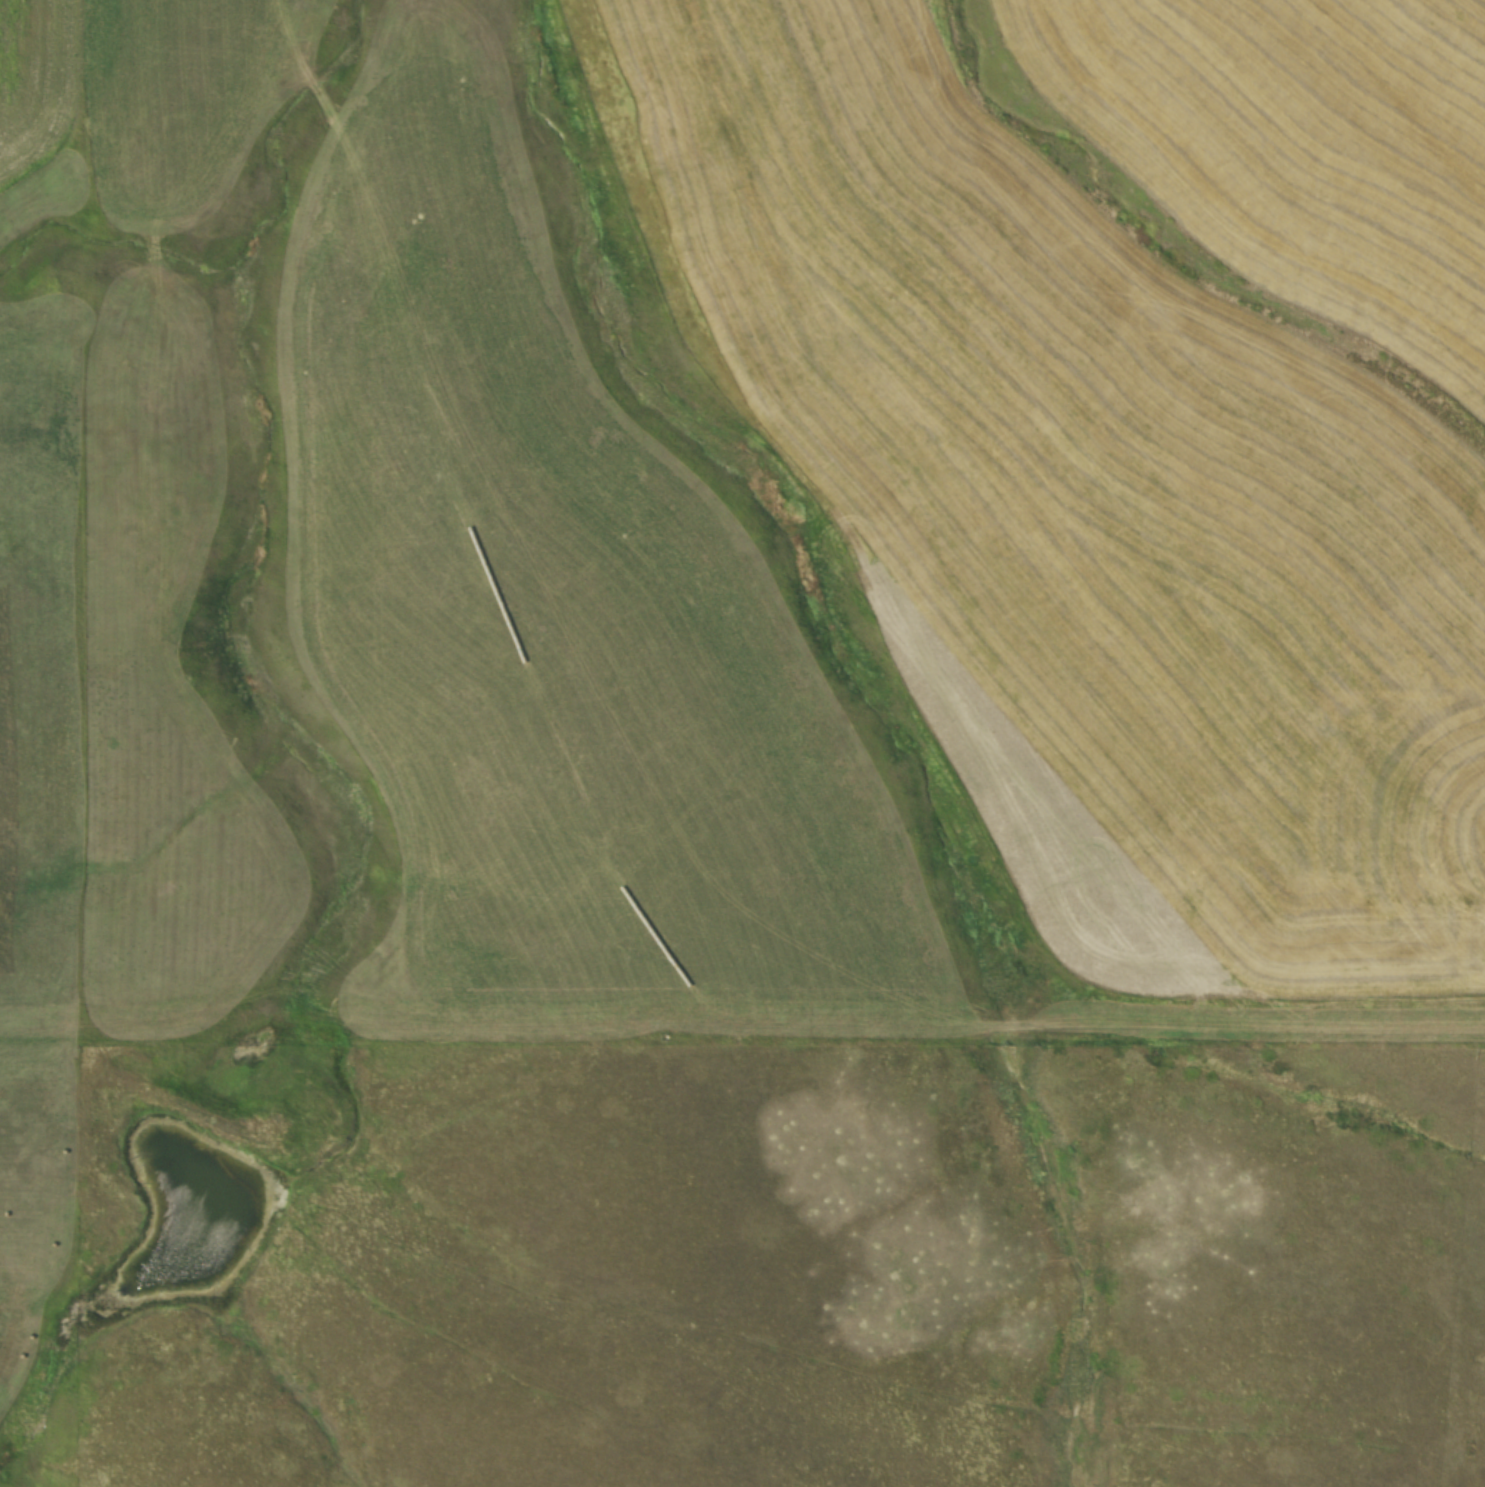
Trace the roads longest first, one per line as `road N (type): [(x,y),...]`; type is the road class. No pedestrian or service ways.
road 1 (residential): [(1484,1042),(1055,1030),(0,1041)]

